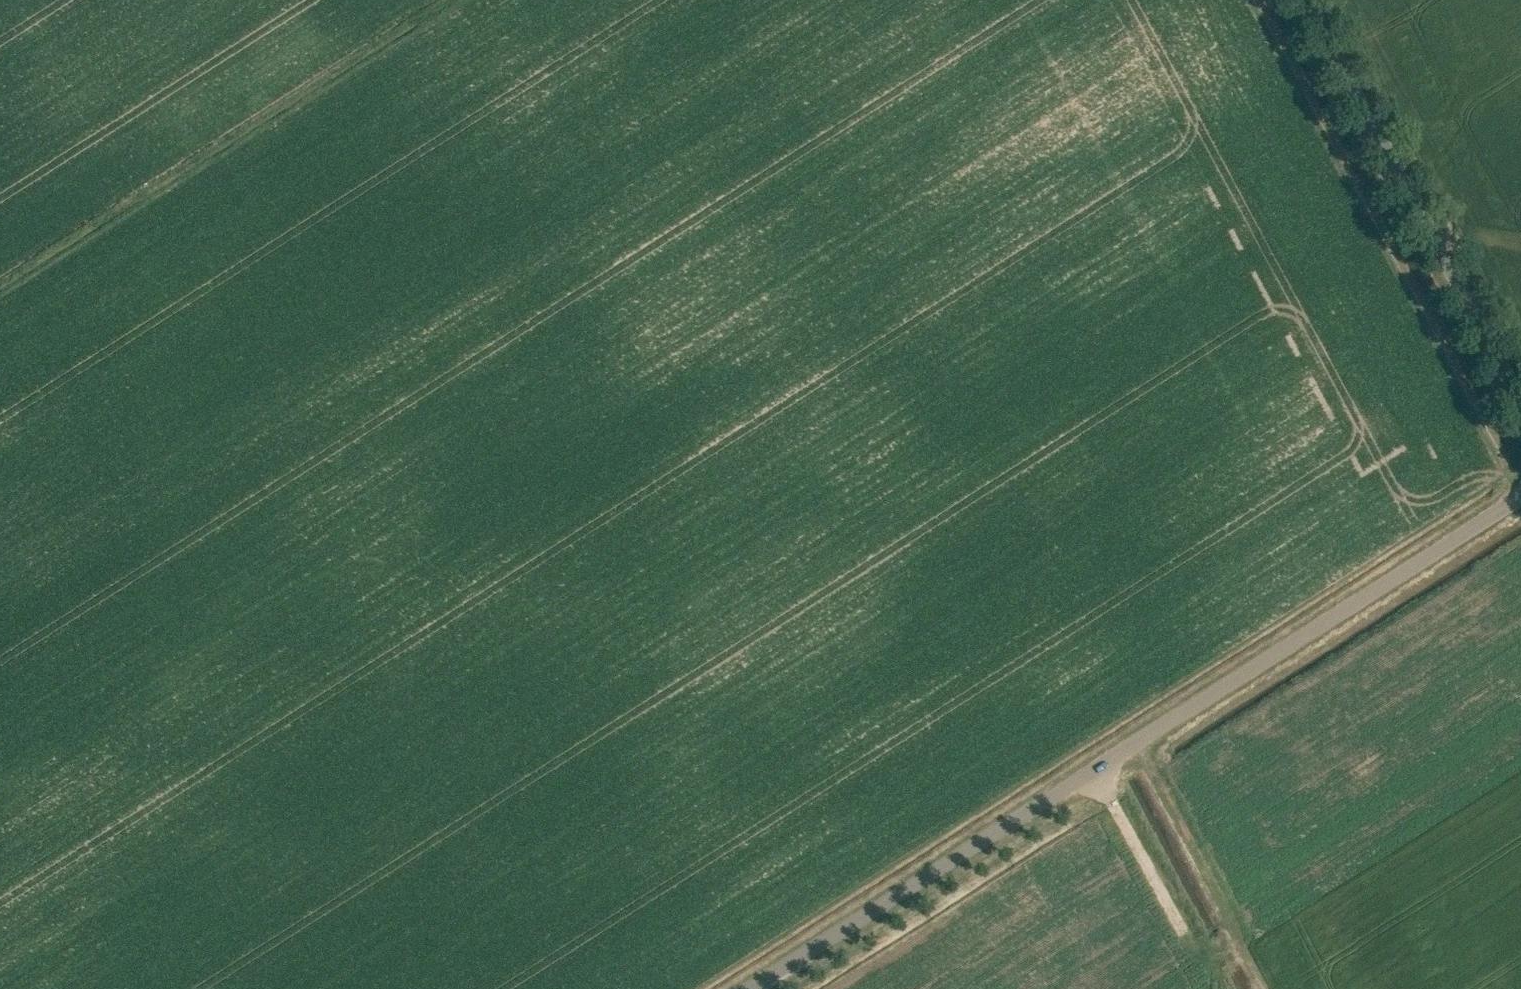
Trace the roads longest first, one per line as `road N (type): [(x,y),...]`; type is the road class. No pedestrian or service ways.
road 1 (unclassified): [(748,988),(1520,496)]
road 2 (unclassified): [(1520,404),(1304,0)]

